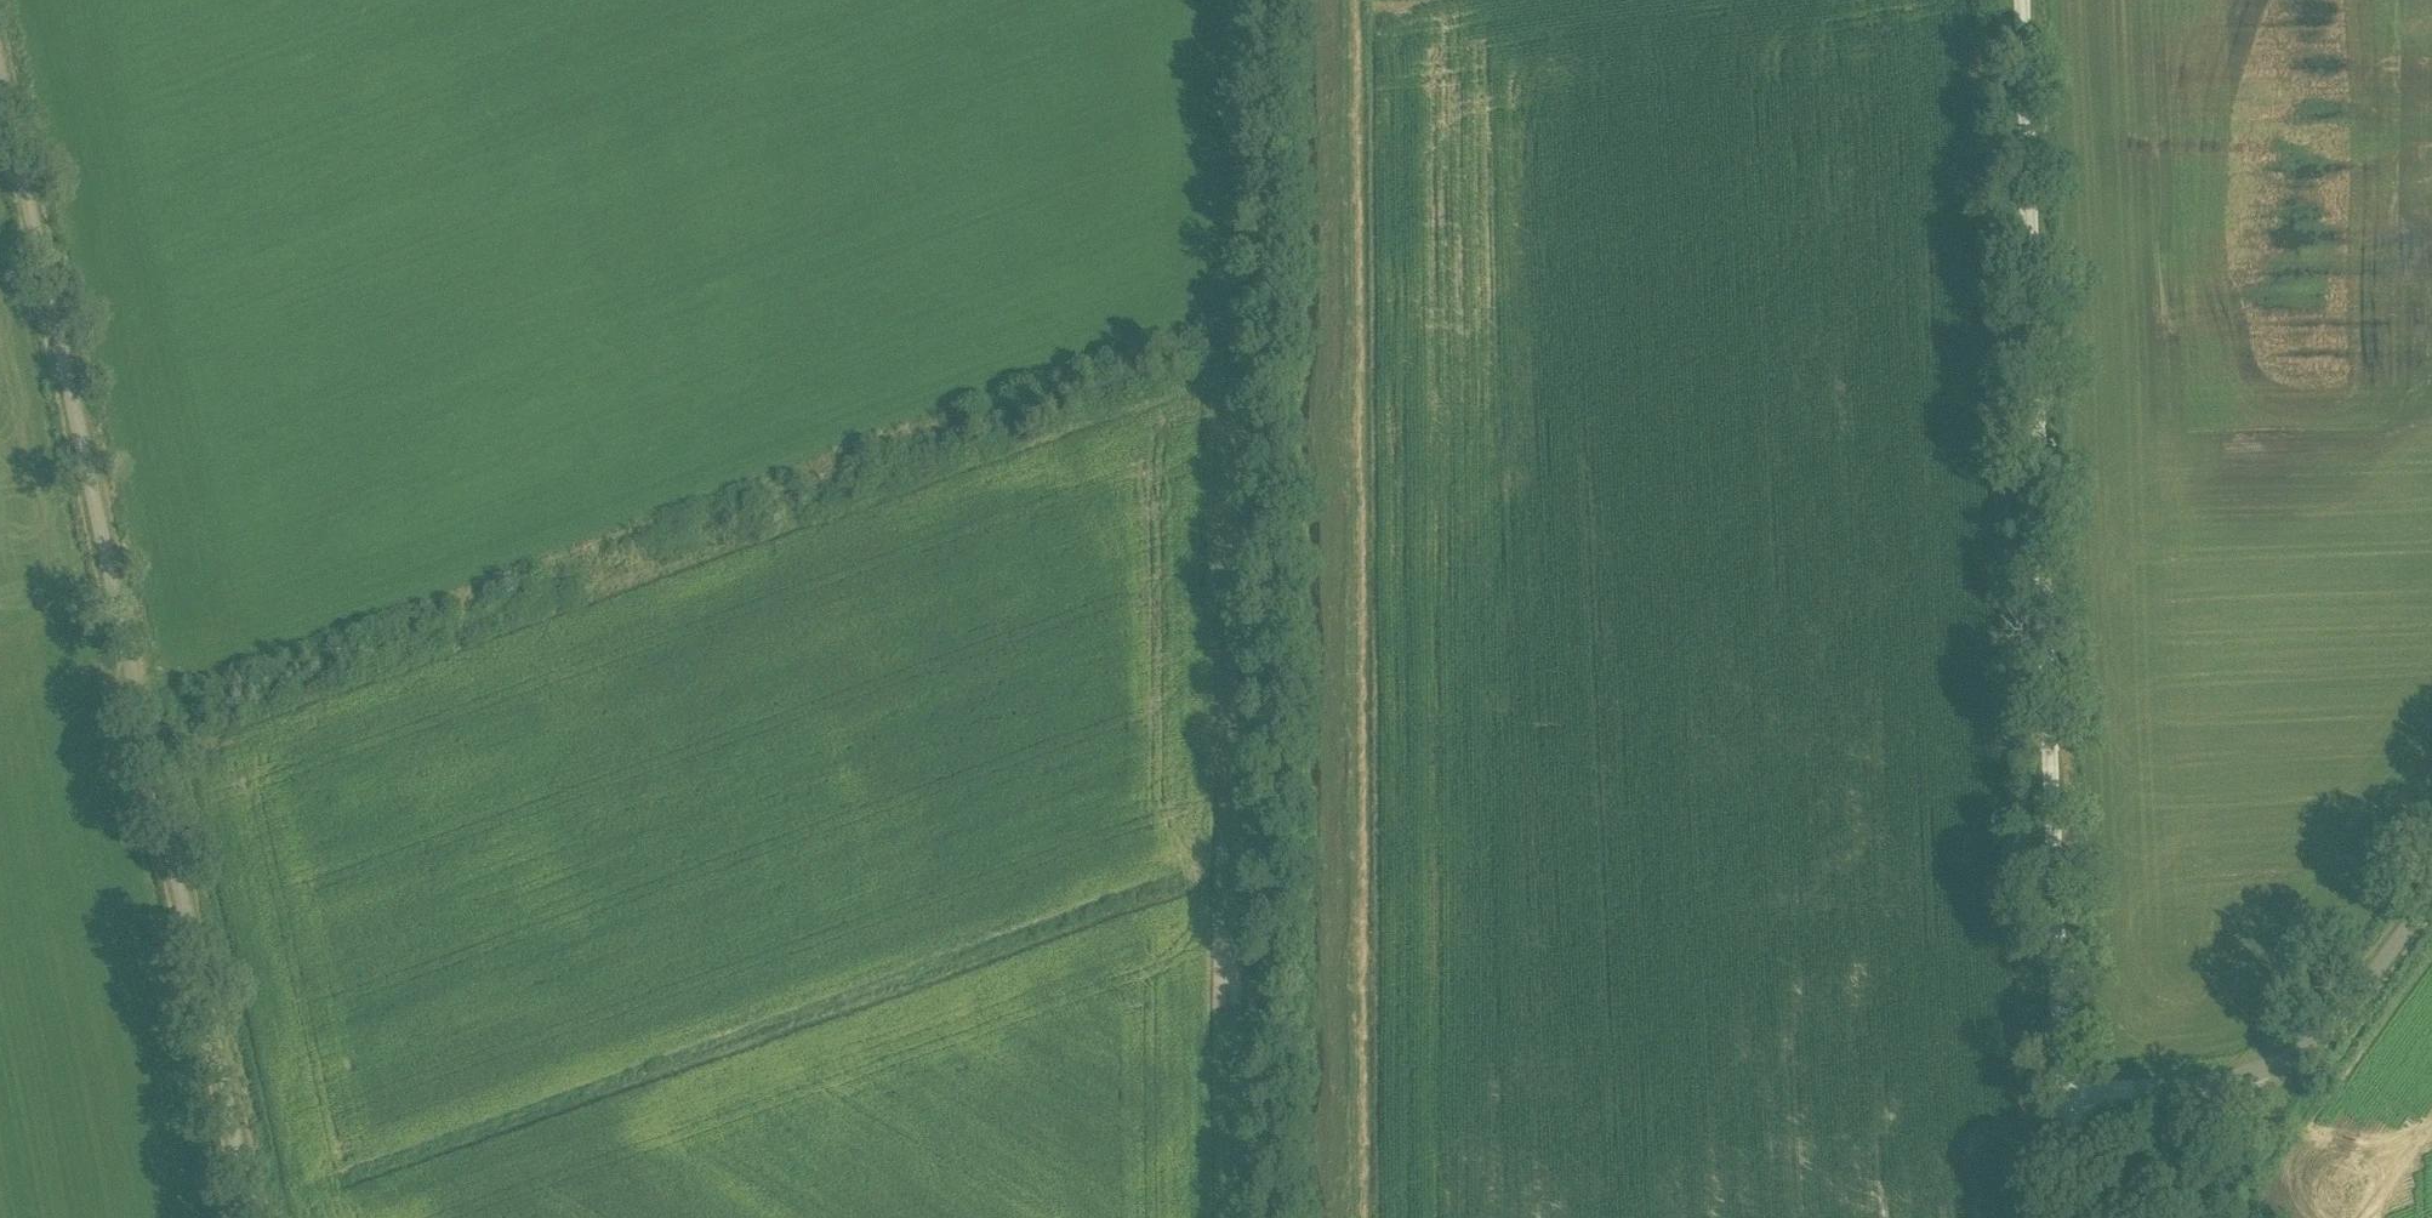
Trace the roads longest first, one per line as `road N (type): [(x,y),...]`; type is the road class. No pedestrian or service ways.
road 1 (unclassified): [(259,1217),(0,65)]
road 2 (unclassified): [(2064,1091),(2031,0)]
road 3 (unclassified): [(2064,1091),(2253,1073),(2350,998),(2431,888)]
road 4 (unclassified): [(2067,1217),(2064,1091)]

